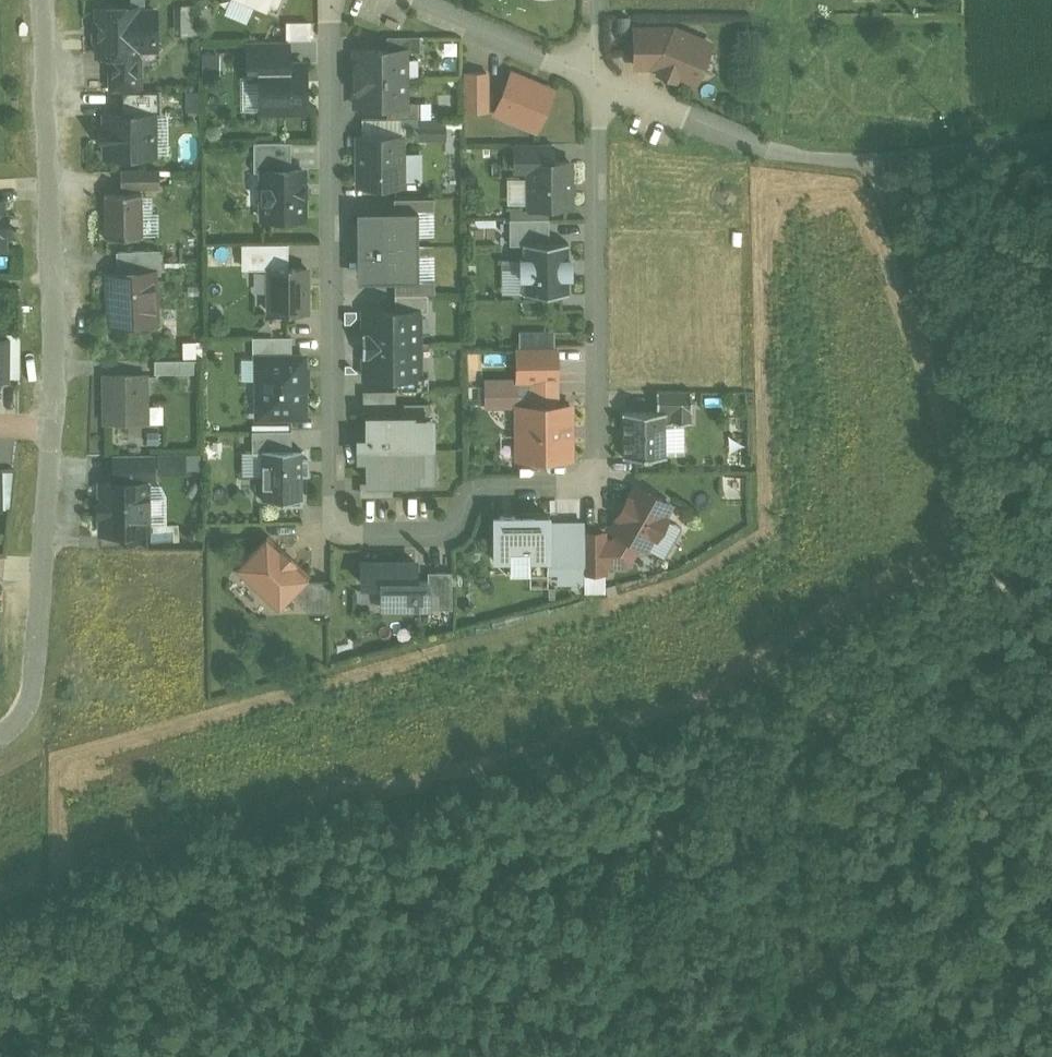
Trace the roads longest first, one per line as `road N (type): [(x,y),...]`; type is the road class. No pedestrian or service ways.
road 1 (residential): [(593,76),(598,463),(576,486),(482,488),(442,538),(359,537),(334,508),(330,0)]
road 2 (residential): [(593,76),(787,159),(895,162),(1051,137)]
road 3 (residential): [(46,0),(55,424)]
road 4 (residential): [(55,424),(38,667),(0,732)]
road 5 (residential): [(414,0),(593,76)]

